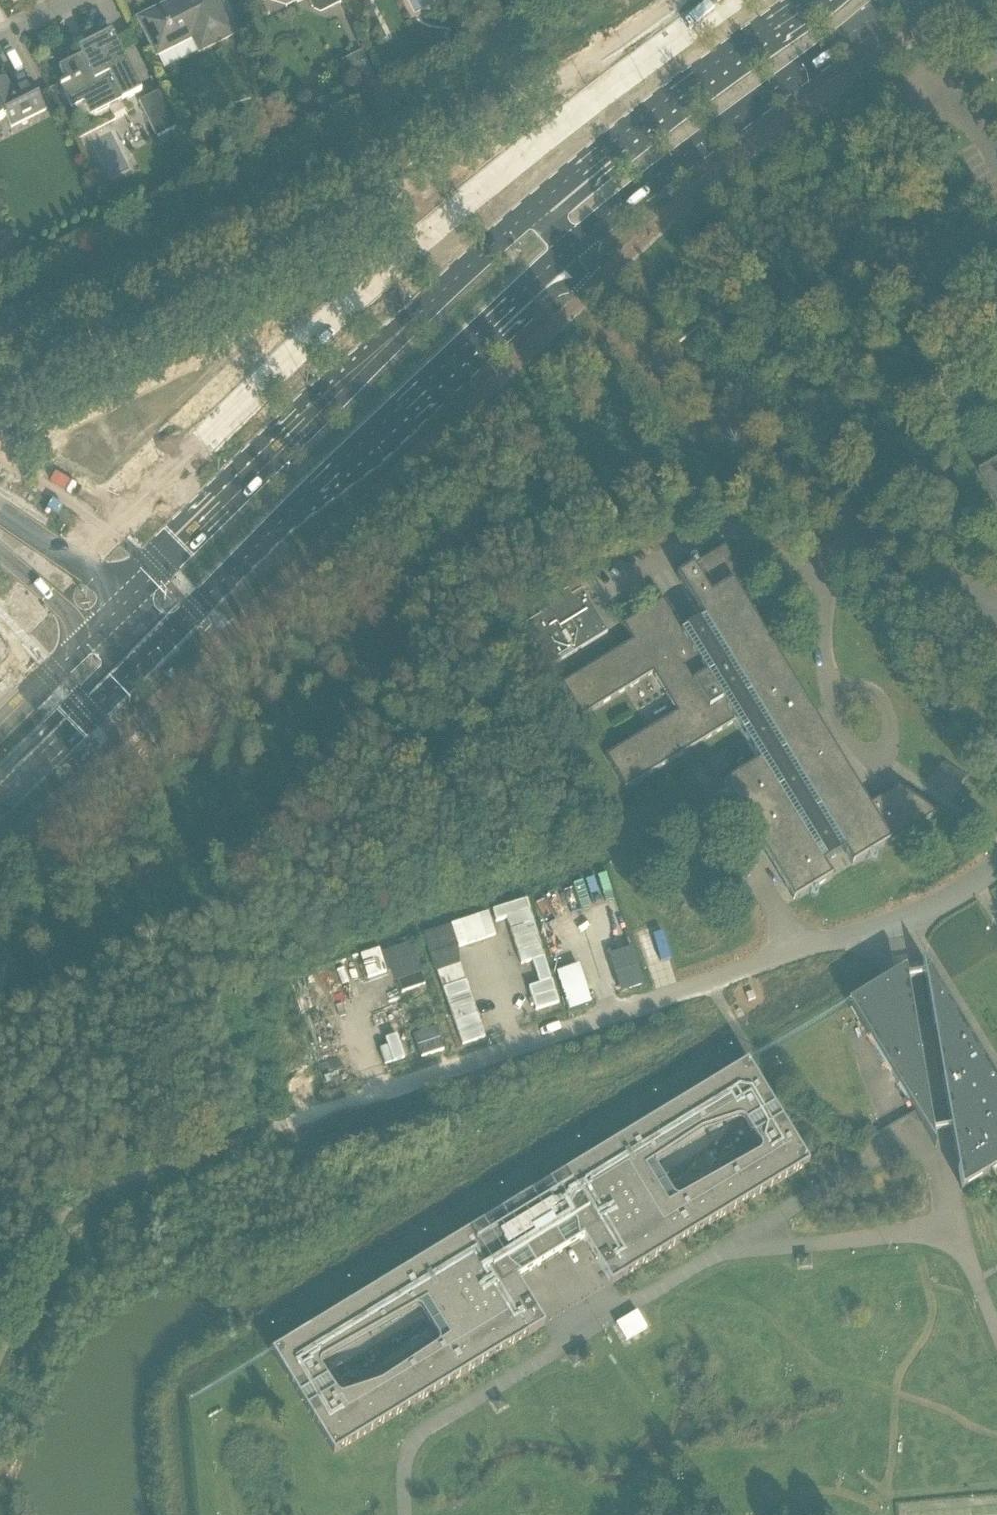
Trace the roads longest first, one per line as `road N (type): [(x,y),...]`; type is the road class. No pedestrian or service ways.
road 1 (secondary): [(150,658),(562,254),(899,0)]
road 2 (secondary): [(808,0),(527,214),(129,602)]
road 3 (secondary): [(0,805),(150,658)]
road 4 (tertiary): [(129,602),(0,507)]
road 5 (secondary): [(92,638),(0,725)]
road 6 (tertiary): [(0,557),(92,638)]

